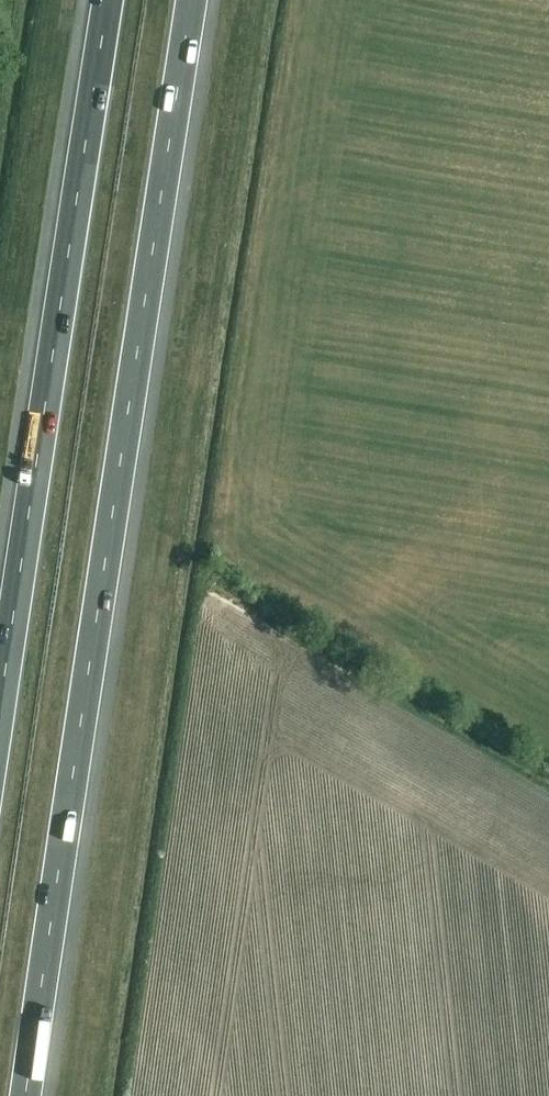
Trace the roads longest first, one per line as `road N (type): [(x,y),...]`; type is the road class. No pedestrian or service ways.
road 1 (motorway): [(27,1095),(194,0)]
road 2 (motorway): [(109,0),(0,713)]

